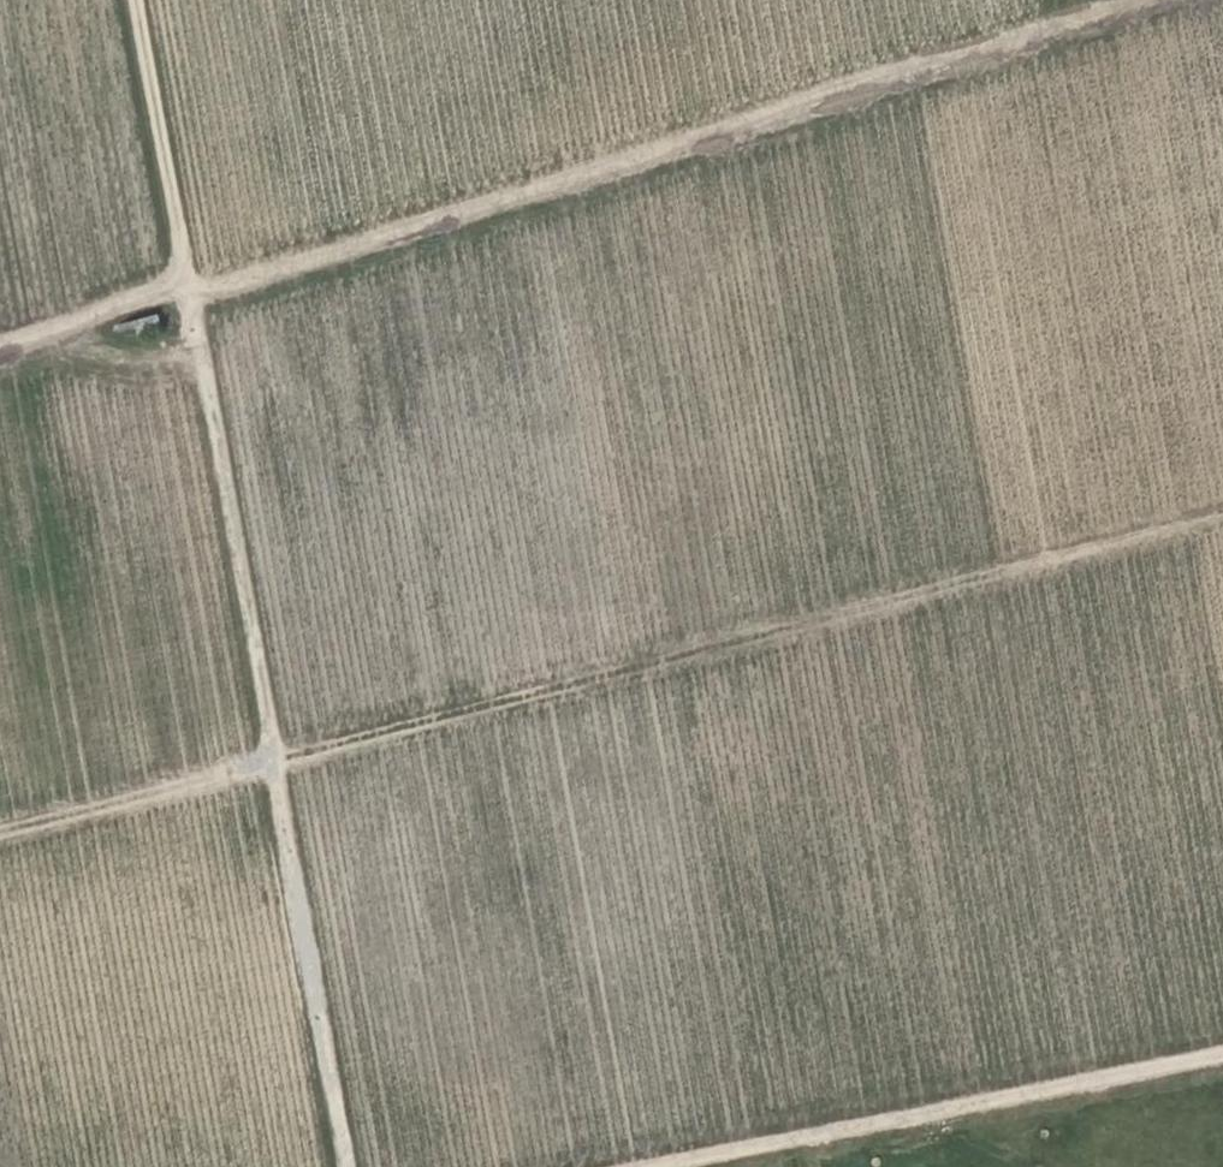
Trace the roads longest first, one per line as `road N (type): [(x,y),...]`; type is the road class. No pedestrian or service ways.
road 1 (track): [(0,834),(1222,512)]
road 2 (track): [(0,354),(1151,0)]
road 3 (track): [(140,0),(346,1166)]
road 4 (track): [(639,1166),(1222,1055)]

